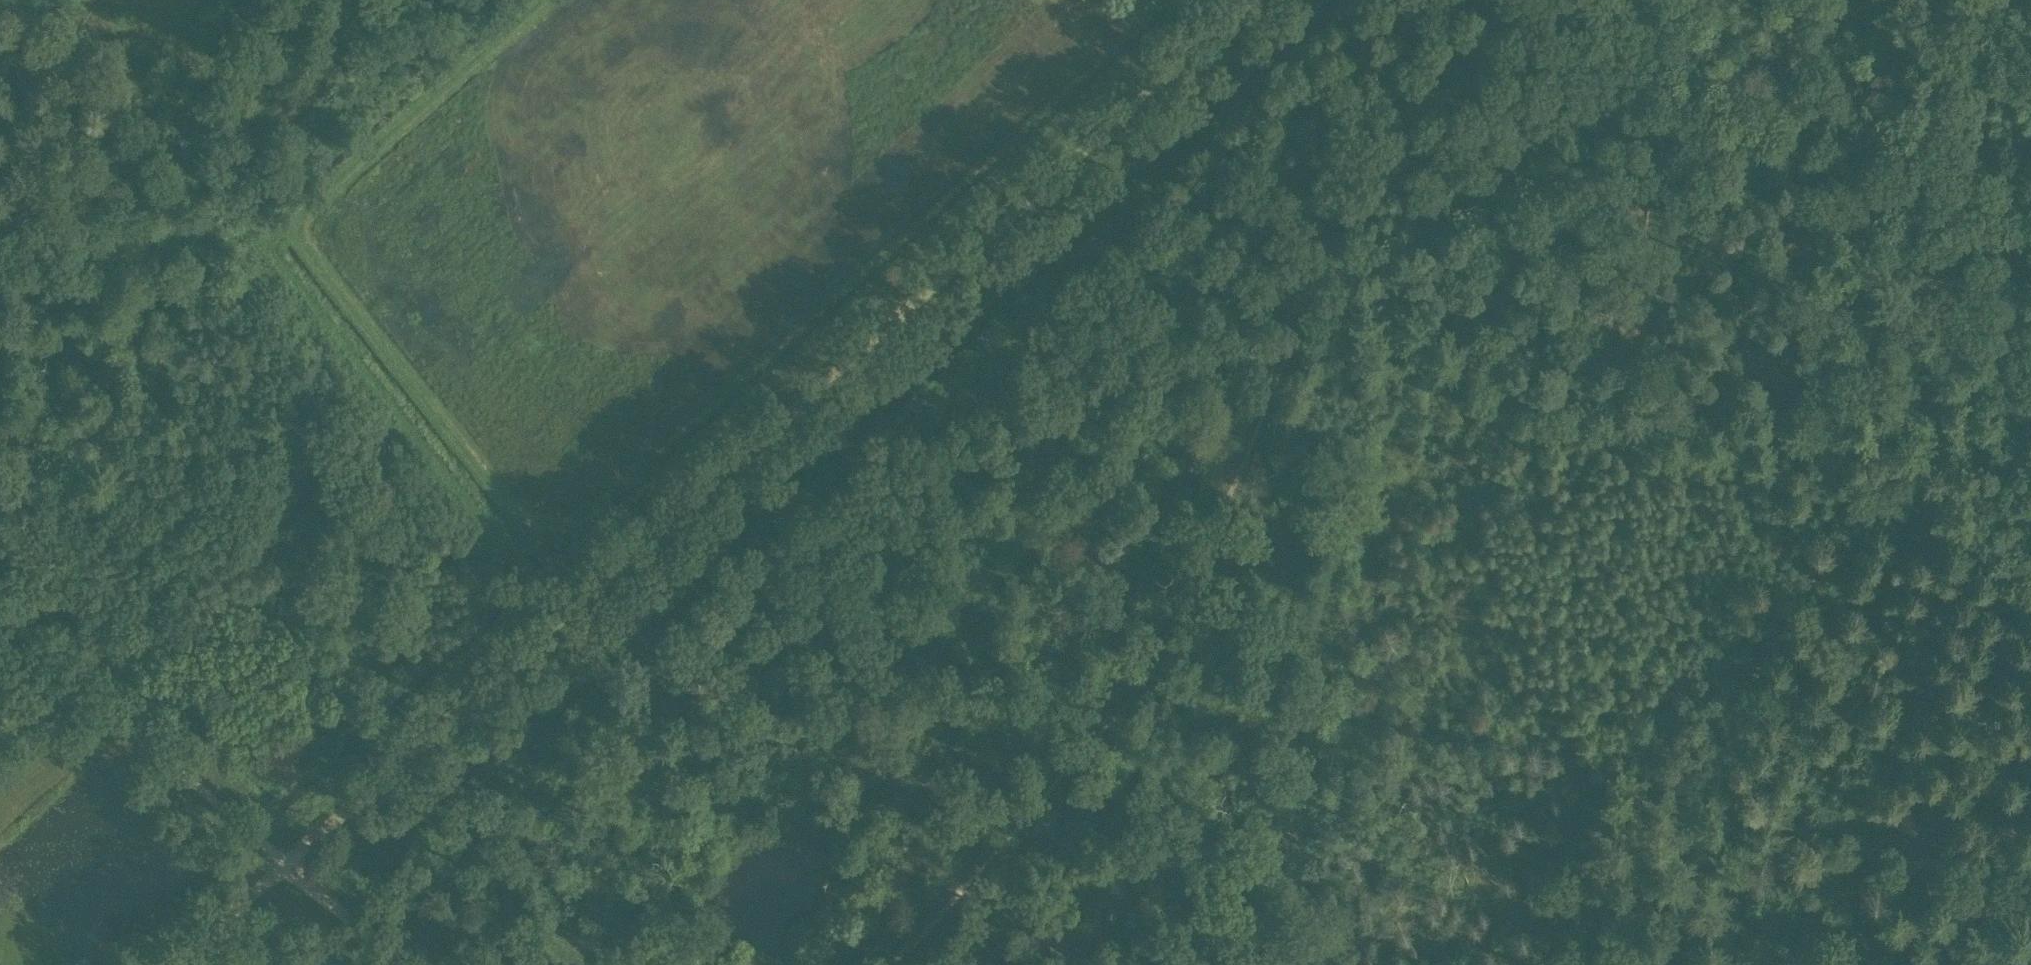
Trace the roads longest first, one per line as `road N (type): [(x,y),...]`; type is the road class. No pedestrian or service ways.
road 1 (track): [(286,865),(1251,0)]
road 2 (track): [(0,603),(286,865)]
road 3 (track): [(173,964),(286,865)]
road 4 (track): [(286,865),(391,956)]

